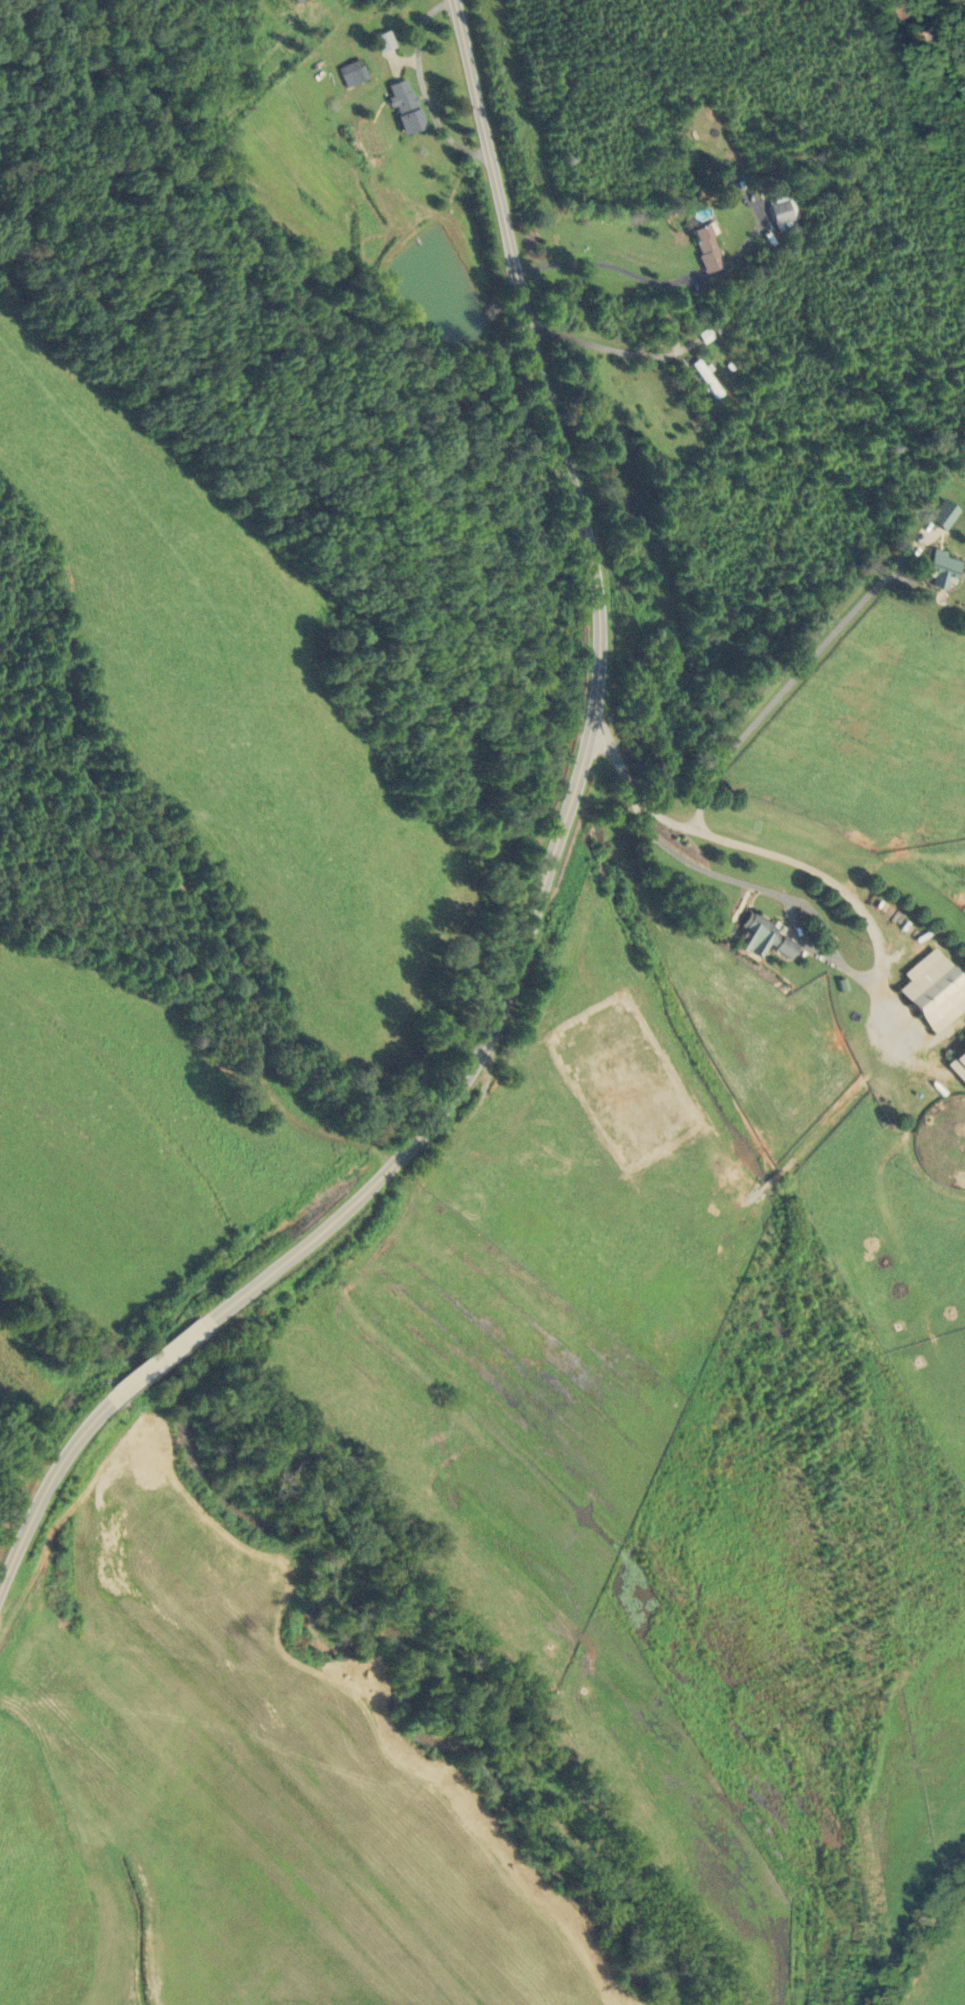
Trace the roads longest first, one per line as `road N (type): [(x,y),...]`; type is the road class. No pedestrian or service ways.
road 1 (tertiary): [(212,1320),(337,1223),(468,1077),(532,931),(600,703),(602,638),(587,537),(542,389),(454,0)]
road 2 (tertiary): [(0,1596),(70,1442),(107,1402)]
road 3 (tertiary): [(107,1402),(212,1320)]

